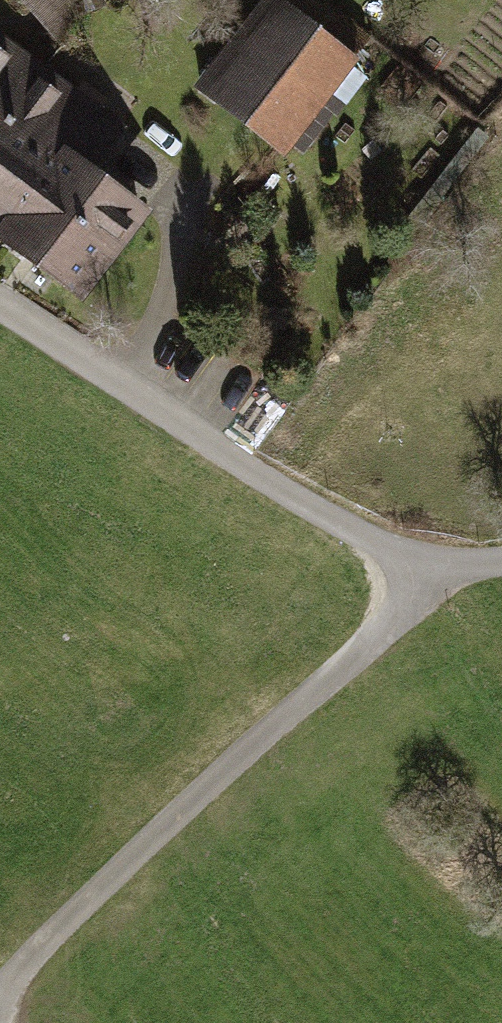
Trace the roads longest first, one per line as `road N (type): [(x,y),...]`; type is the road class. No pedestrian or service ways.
road 1 (track): [(428,566),(407,612),(15,974),(4,1022)]
road 2 (residential): [(0,306),(245,466)]
road 3 (track): [(501,562),(428,566),(245,466)]
road 4 (track): [(278,486),(385,422),(501,323)]

